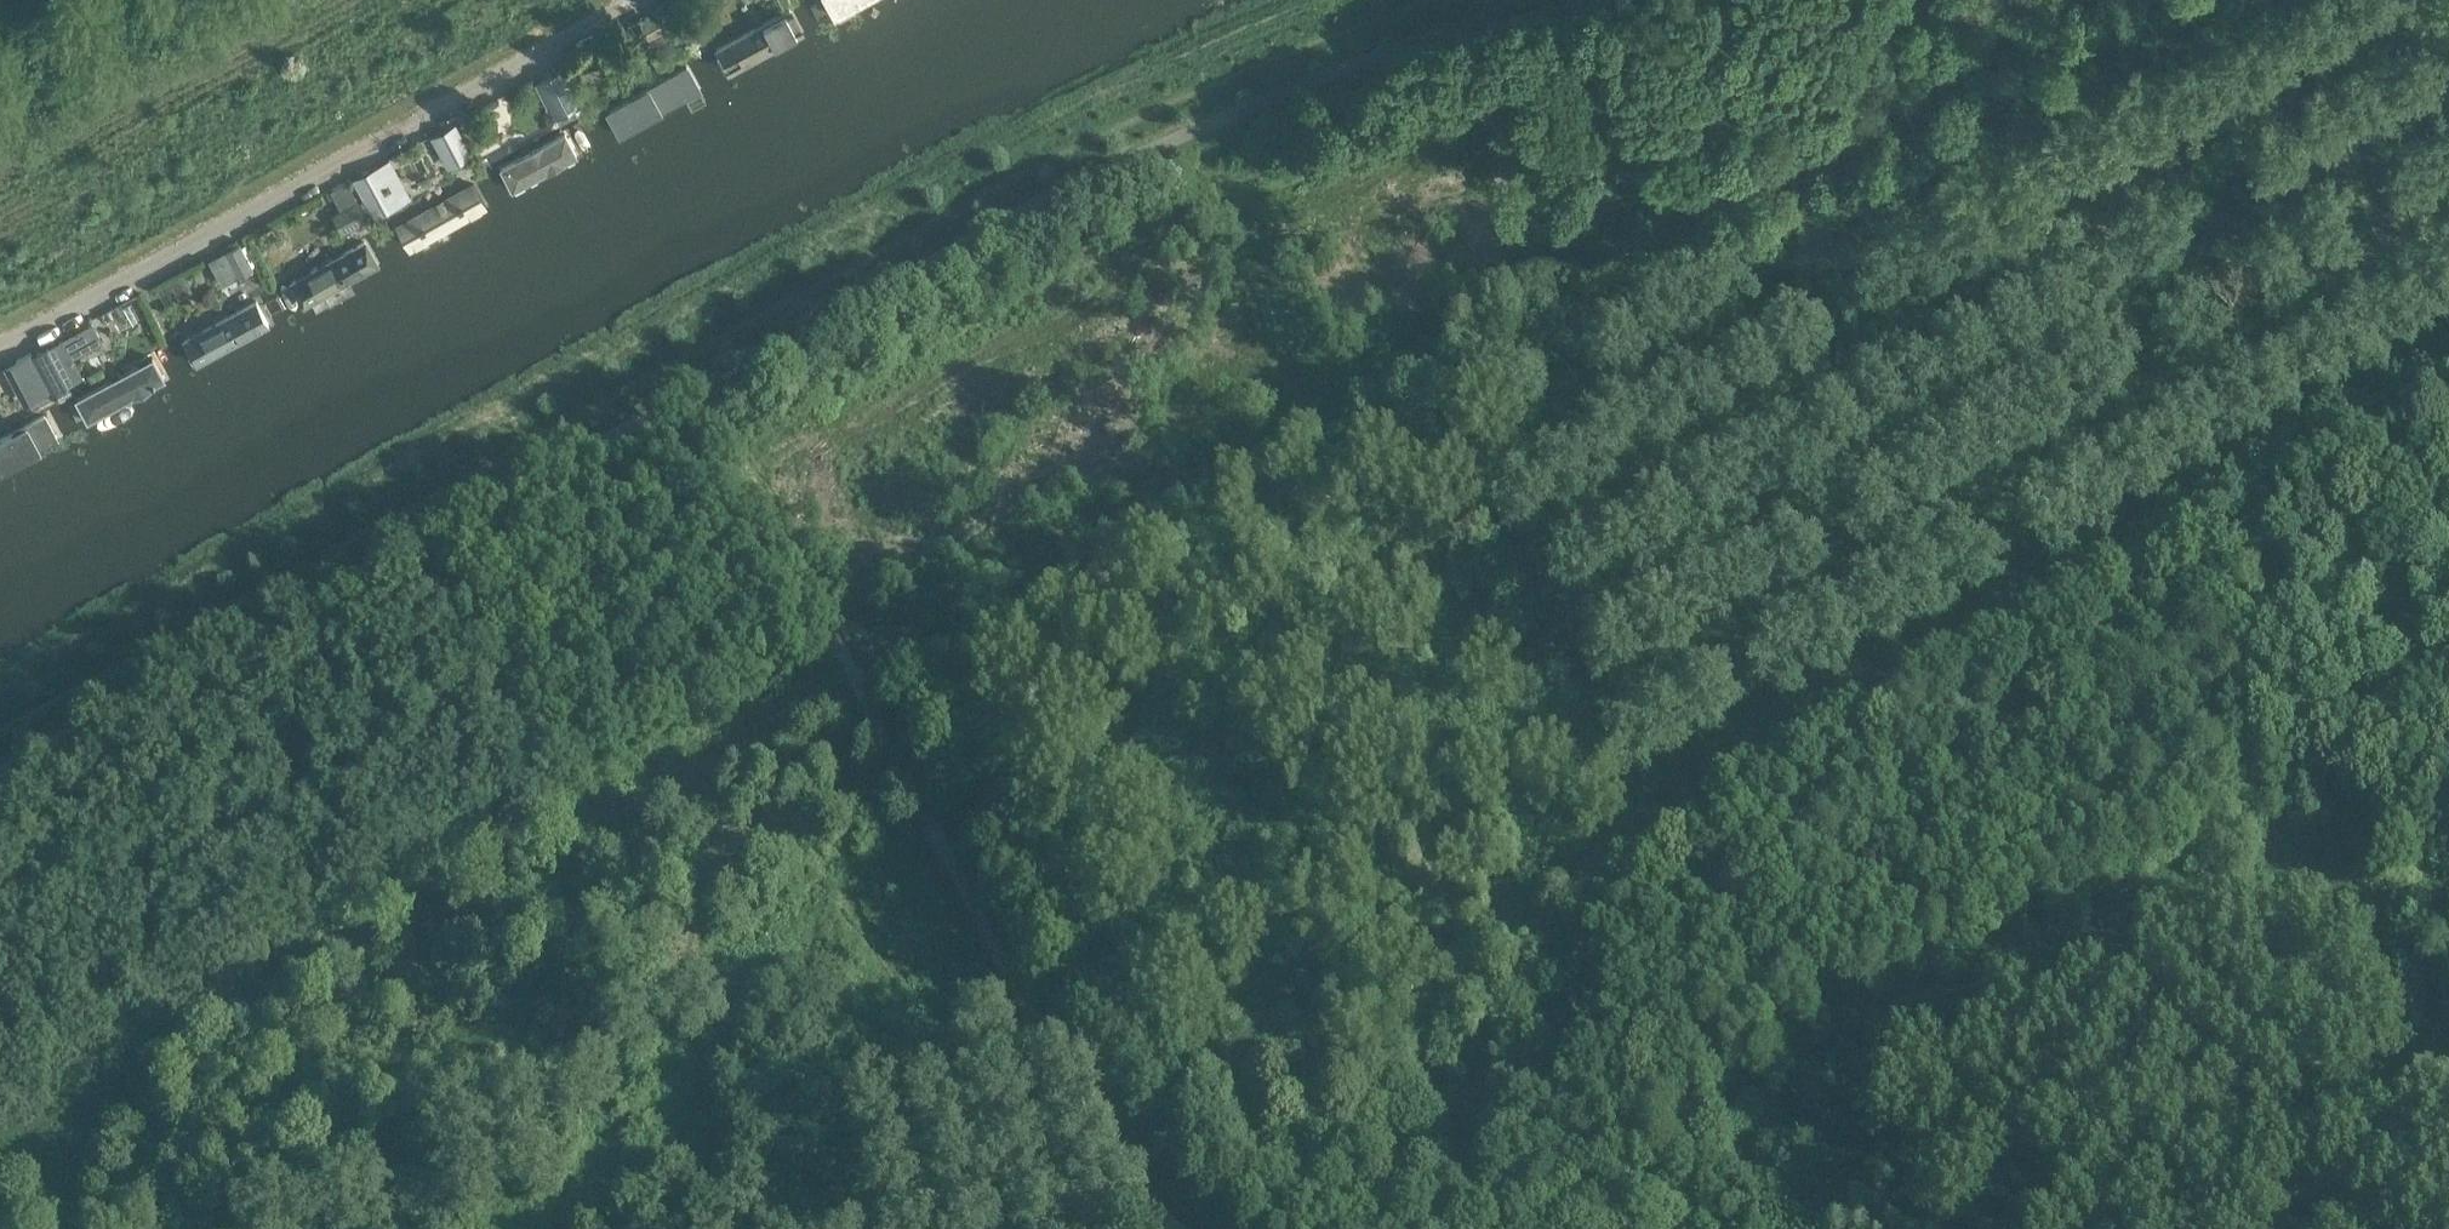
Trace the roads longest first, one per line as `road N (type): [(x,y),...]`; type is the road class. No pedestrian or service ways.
road 1 (track): [(1169,1228),(1092,1115),(705,388)]
road 2 (unclassified): [(0,348),(637,0)]

